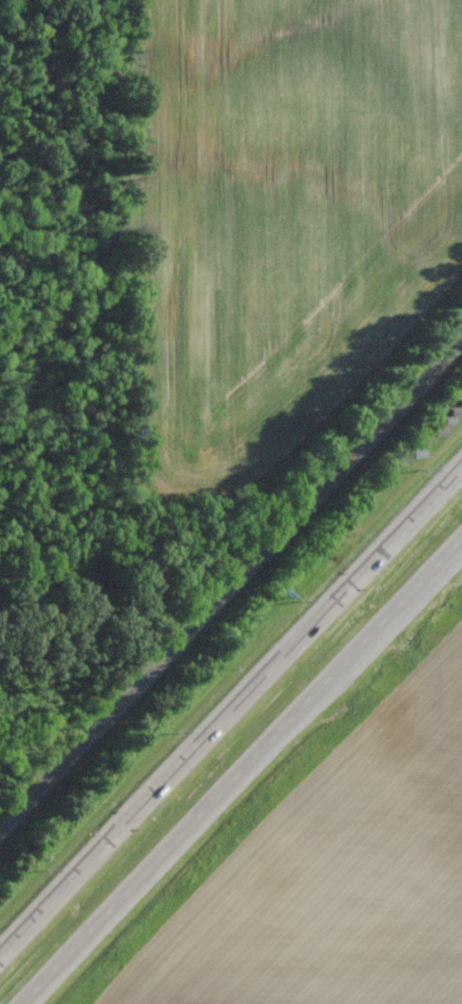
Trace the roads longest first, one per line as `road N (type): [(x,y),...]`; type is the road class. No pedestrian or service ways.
road 1 (trunk): [(461,472),(0,958)]
road 2 (trunk): [(17,1003),(461,542)]

